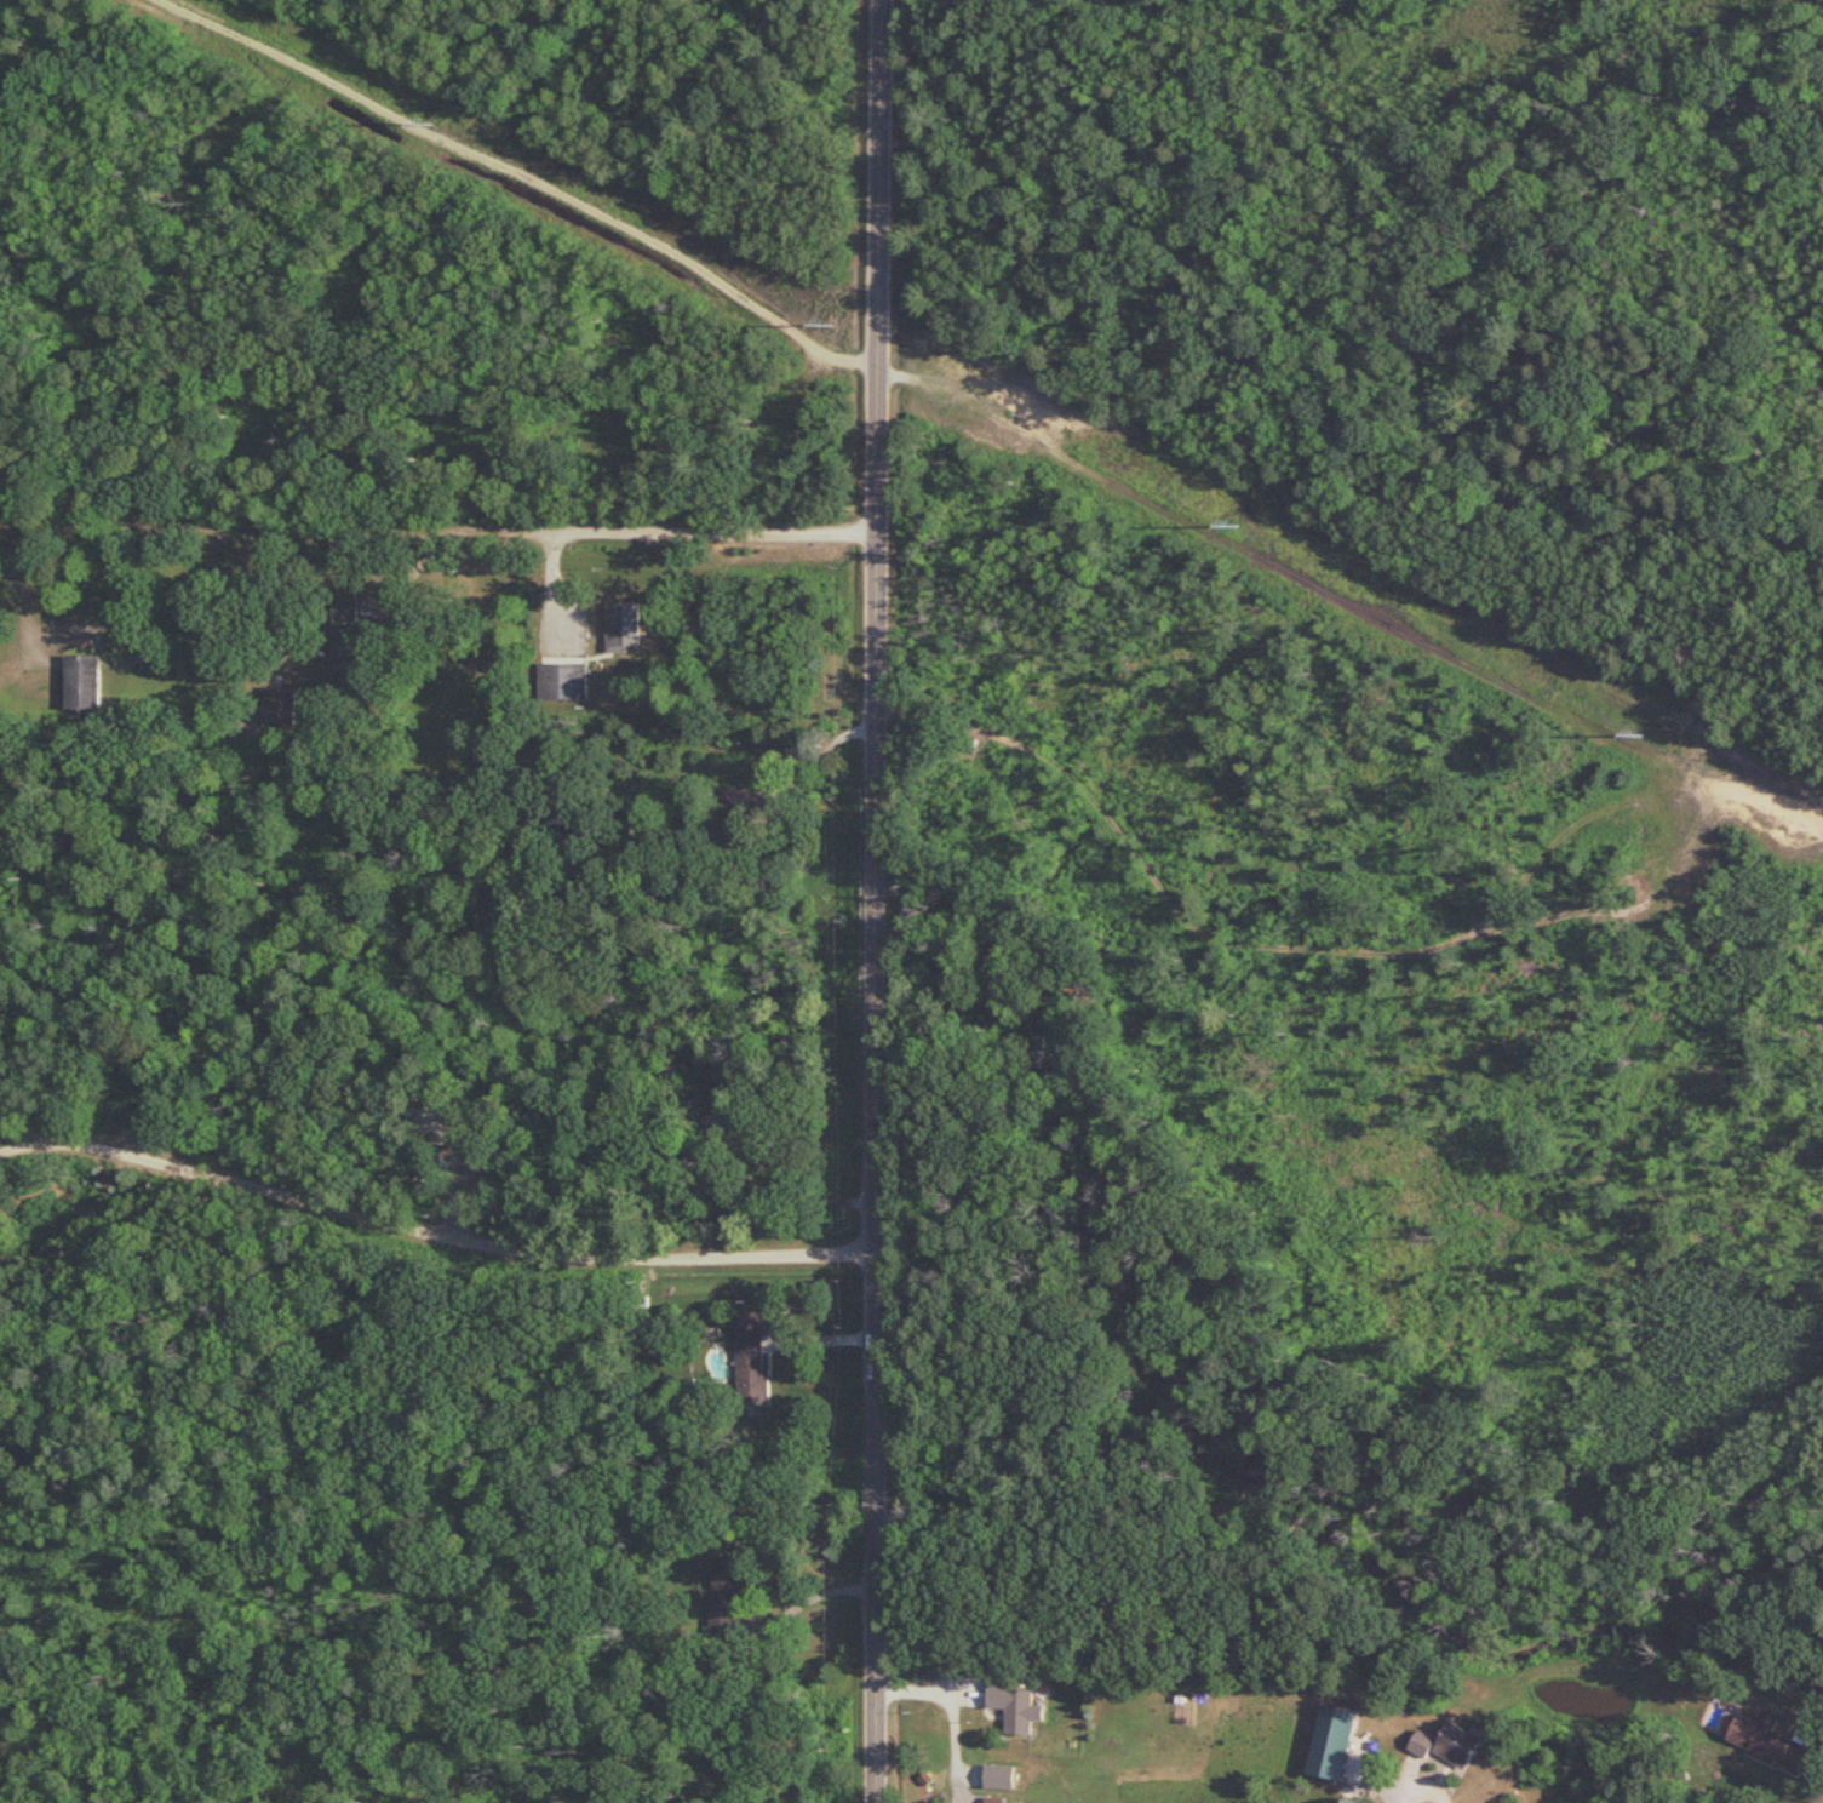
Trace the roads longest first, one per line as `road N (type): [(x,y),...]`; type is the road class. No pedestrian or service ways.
road 1 (tertiary): [(878,1802),(883,0)]
road 2 (residential): [(877,1253),(585,1260),(415,1240),(282,1202),(149,1151),(103,1144),(0,1157)]
road 3 (residential): [(877,536),(218,537)]

